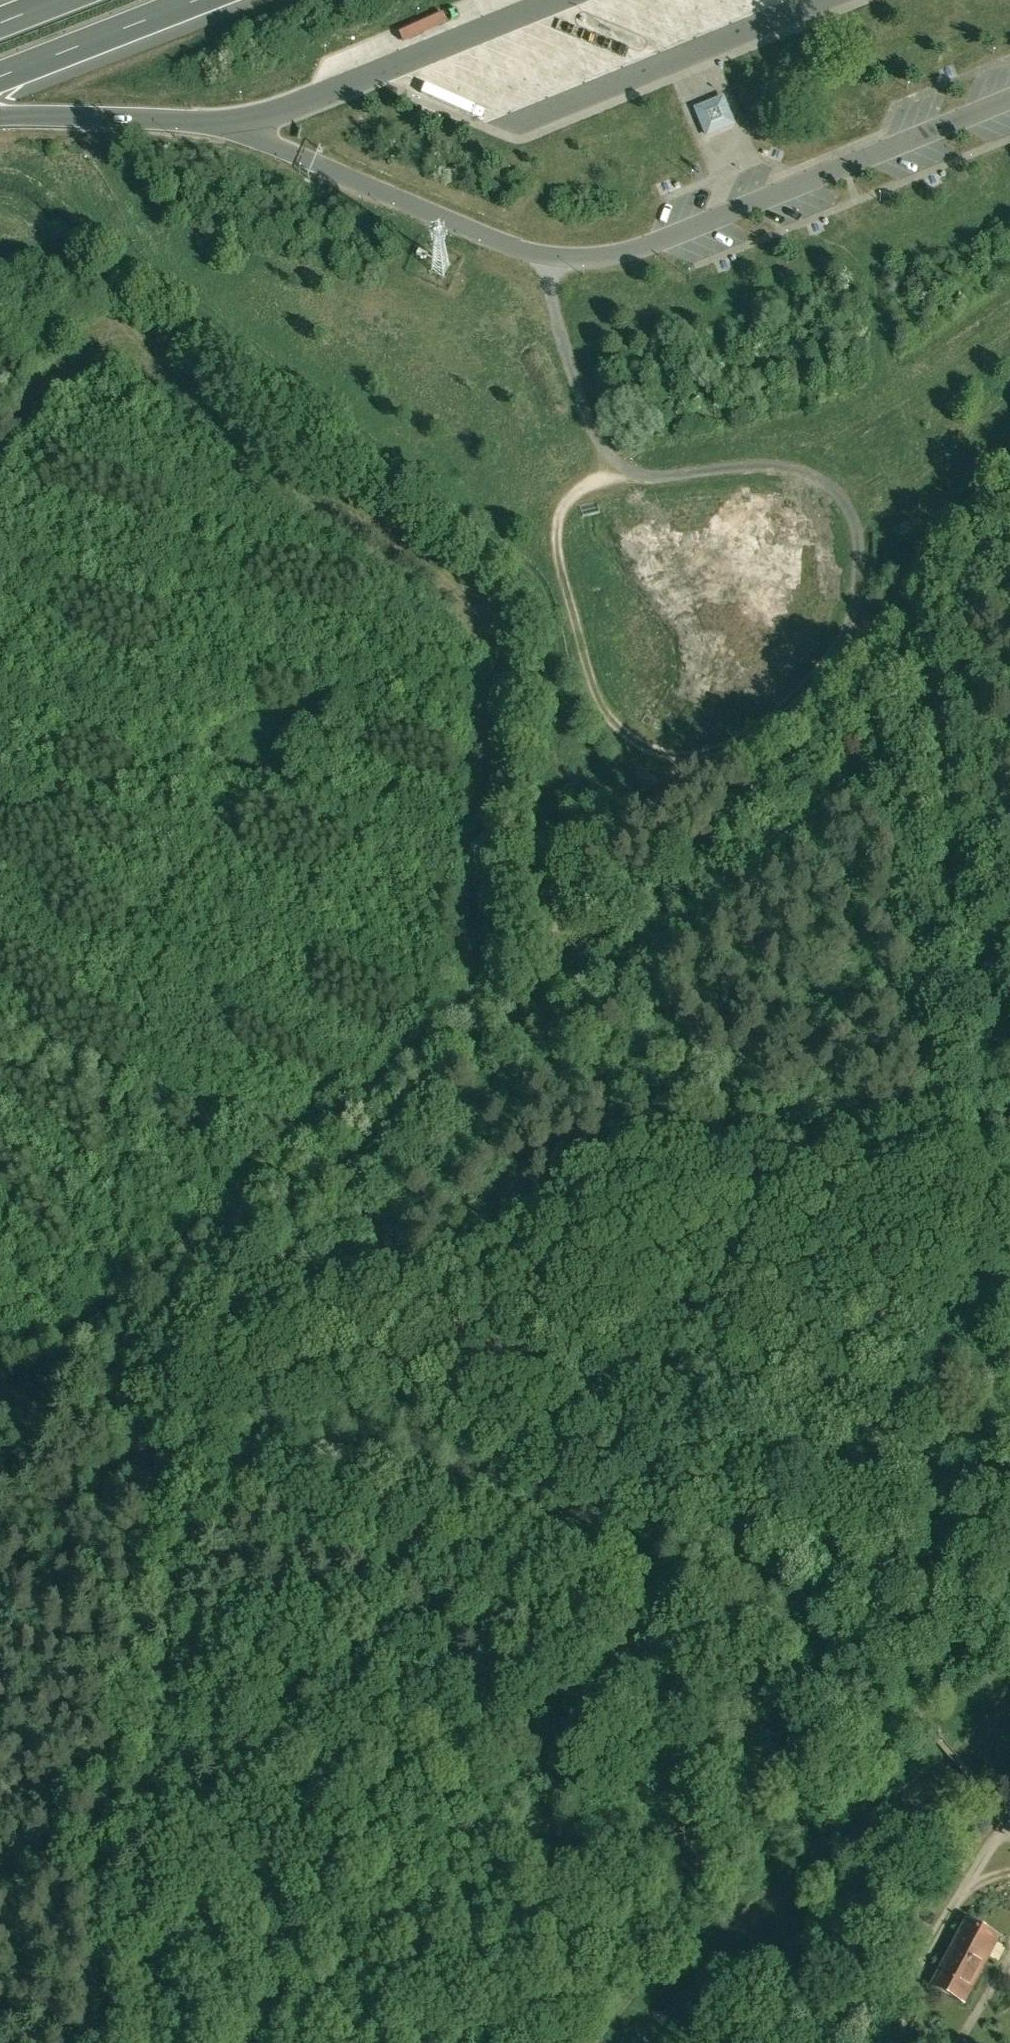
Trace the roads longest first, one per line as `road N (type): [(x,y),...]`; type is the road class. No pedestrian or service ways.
road 1 (track): [(894,684),(736,837),(177,1311),(161,1343),(157,1384),(160,1554),(110,1802),(116,1912),(107,2042)]
road 2 (track): [(894,684),(958,1118),(958,1197),(932,1326),(887,1433),(872,1594),(885,1662),(938,1736)]
road 3 (track): [(658,752),(612,717),(597,687),(560,549),(575,497),(598,484),(657,475)]
road 4 (track): [(1009,470),(928,550),(908,593),(910,639),(894,684)]
road 5 (track): [(900,2042),(939,1934),(1009,1821)]
road 6 (motorway): [(0,81),(206,0)]

